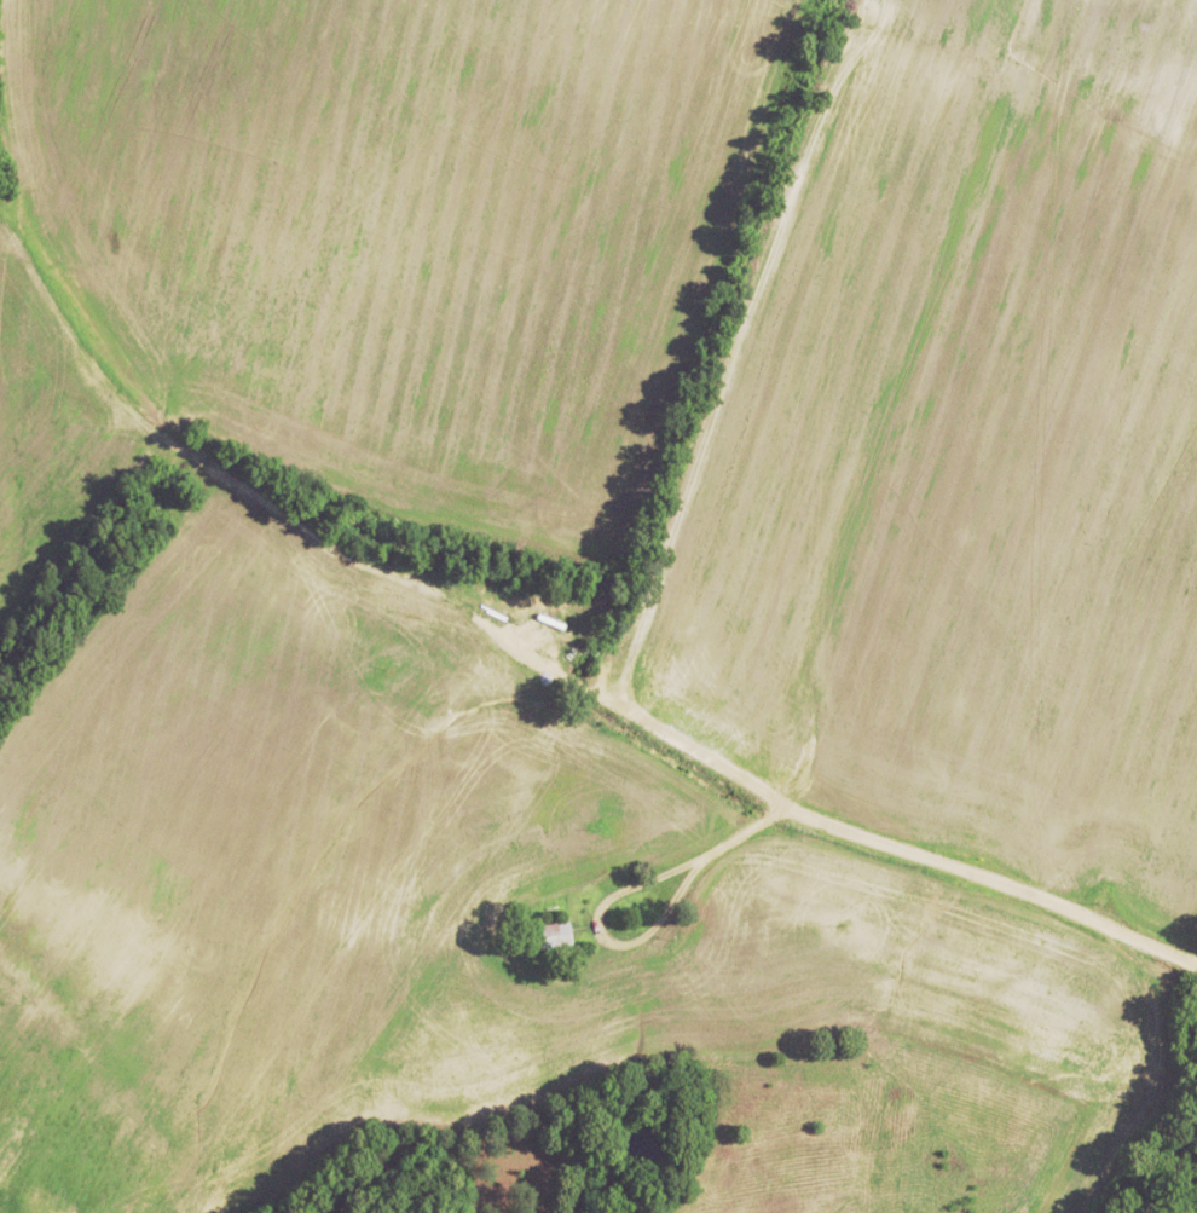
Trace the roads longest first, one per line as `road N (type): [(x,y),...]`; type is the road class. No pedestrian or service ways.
road 1 (residential): [(1196,964),(1082,912),(780,805),(721,763),(559,675),(459,596),(353,566),(289,532),(225,472),(100,389),(0,234)]

